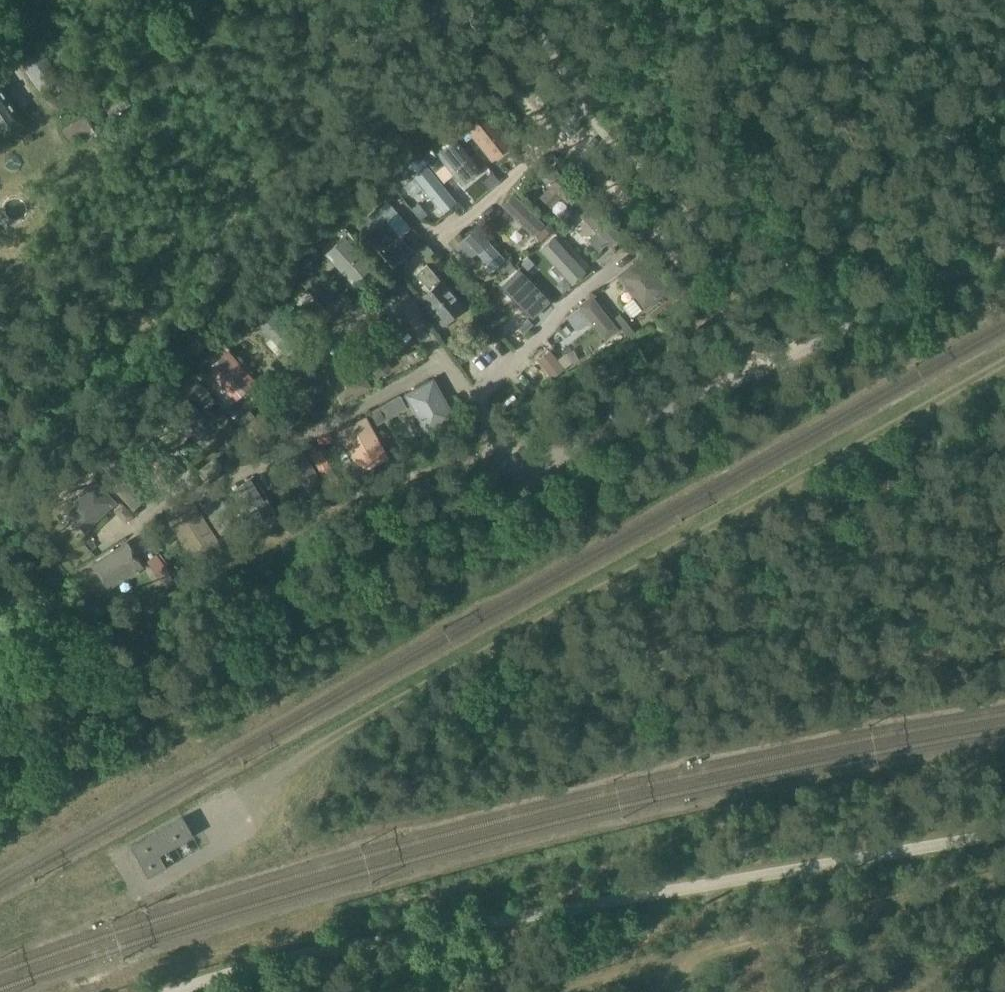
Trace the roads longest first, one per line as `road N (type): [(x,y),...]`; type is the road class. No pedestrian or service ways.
road 1 (track): [(120,851),(141,890),(210,850),(227,802),(618,570),(1004,355)]
road 2 (unclassified): [(492,462),(558,461),(900,304),(1004,244)]
road 3 (track): [(492,462),(434,462),(391,480),(135,618),(140,643),(186,725)]
road 4 (track): [(419,0),(704,285),(752,369)]
road 5 (track): [(1004,646),(715,693),(662,653),(635,621),(620,581)]
road 6 (track): [(848,915),(665,966),(533,991)]

